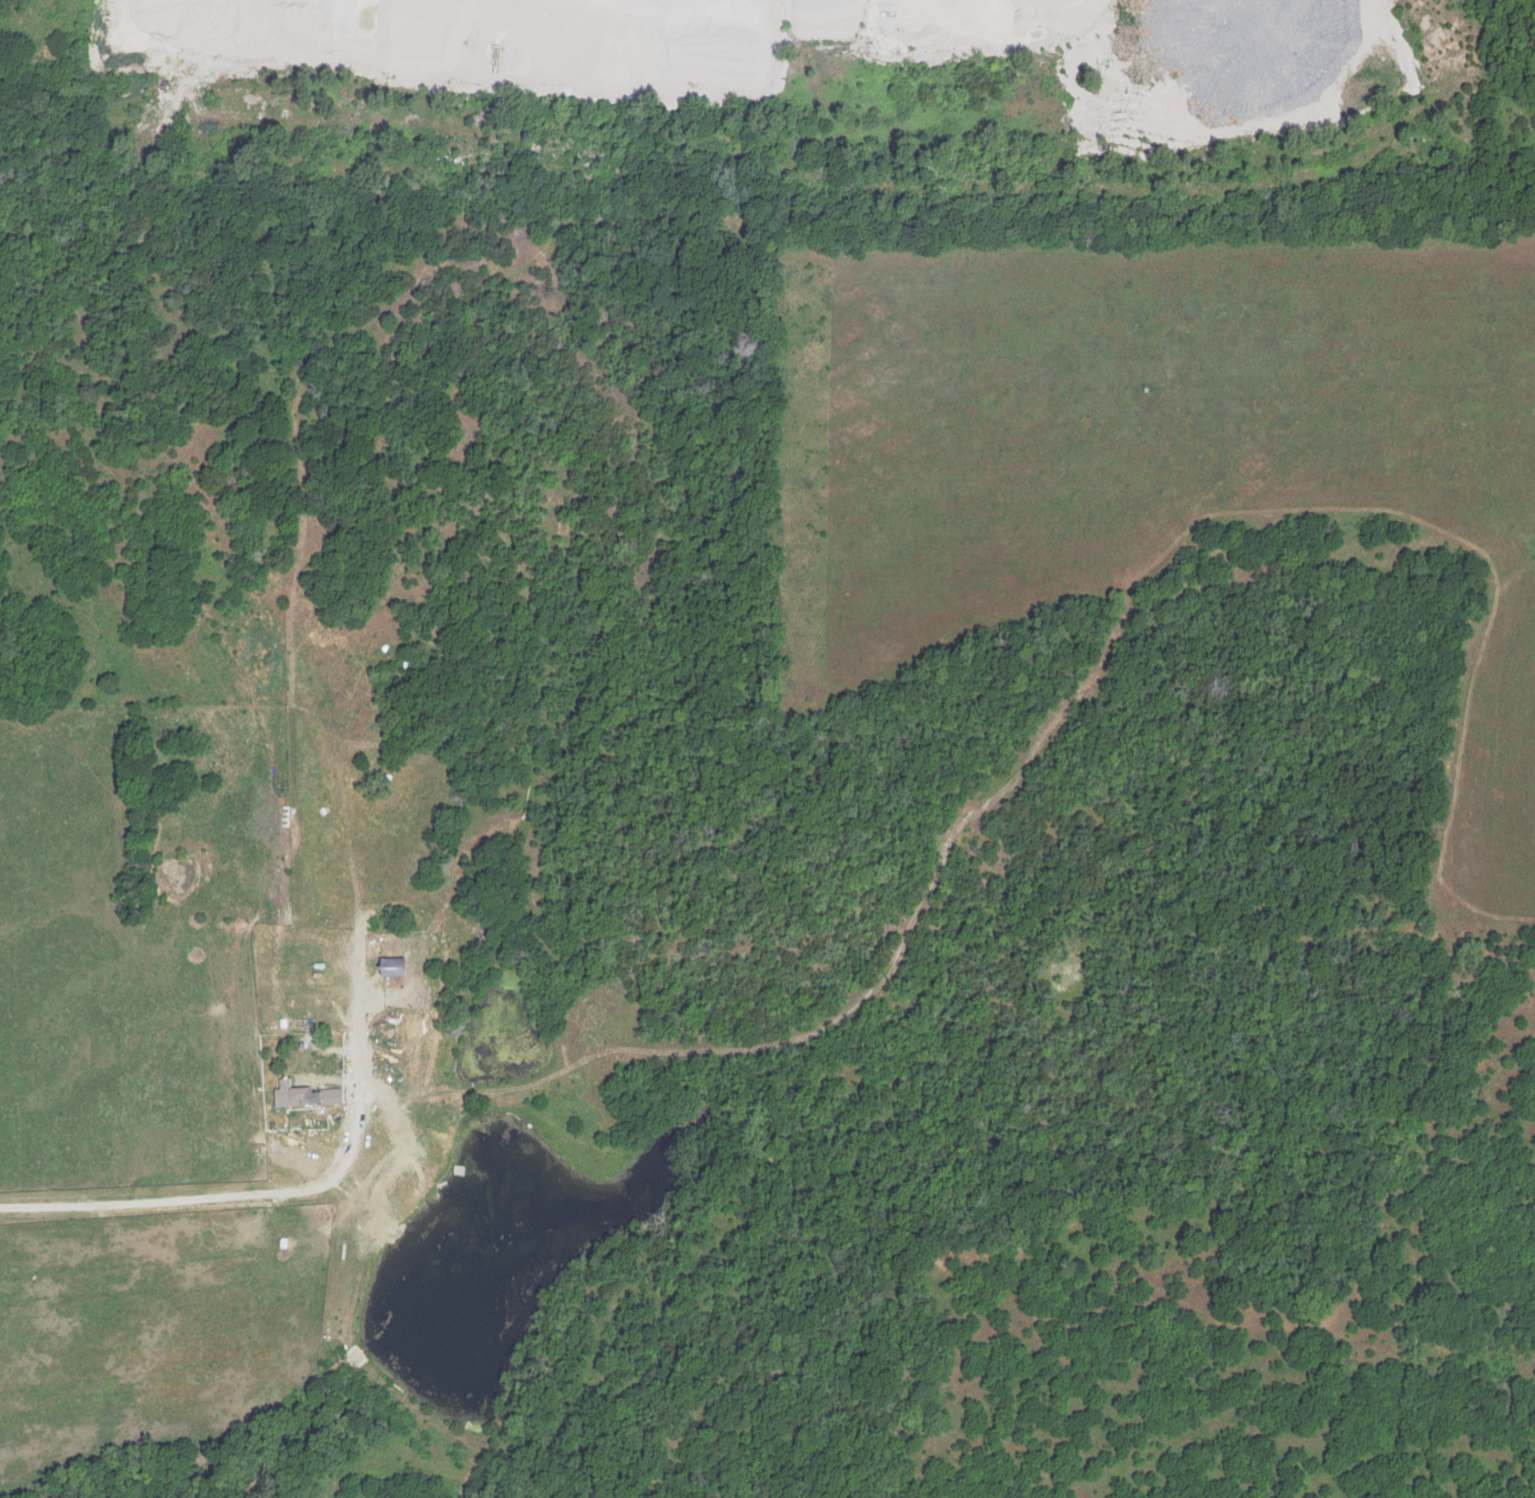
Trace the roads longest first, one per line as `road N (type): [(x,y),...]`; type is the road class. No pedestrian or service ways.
road 1 (residential): [(0,1210),(310,1200),(339,1188),(353,1172),(361,1130),(360,968)]

